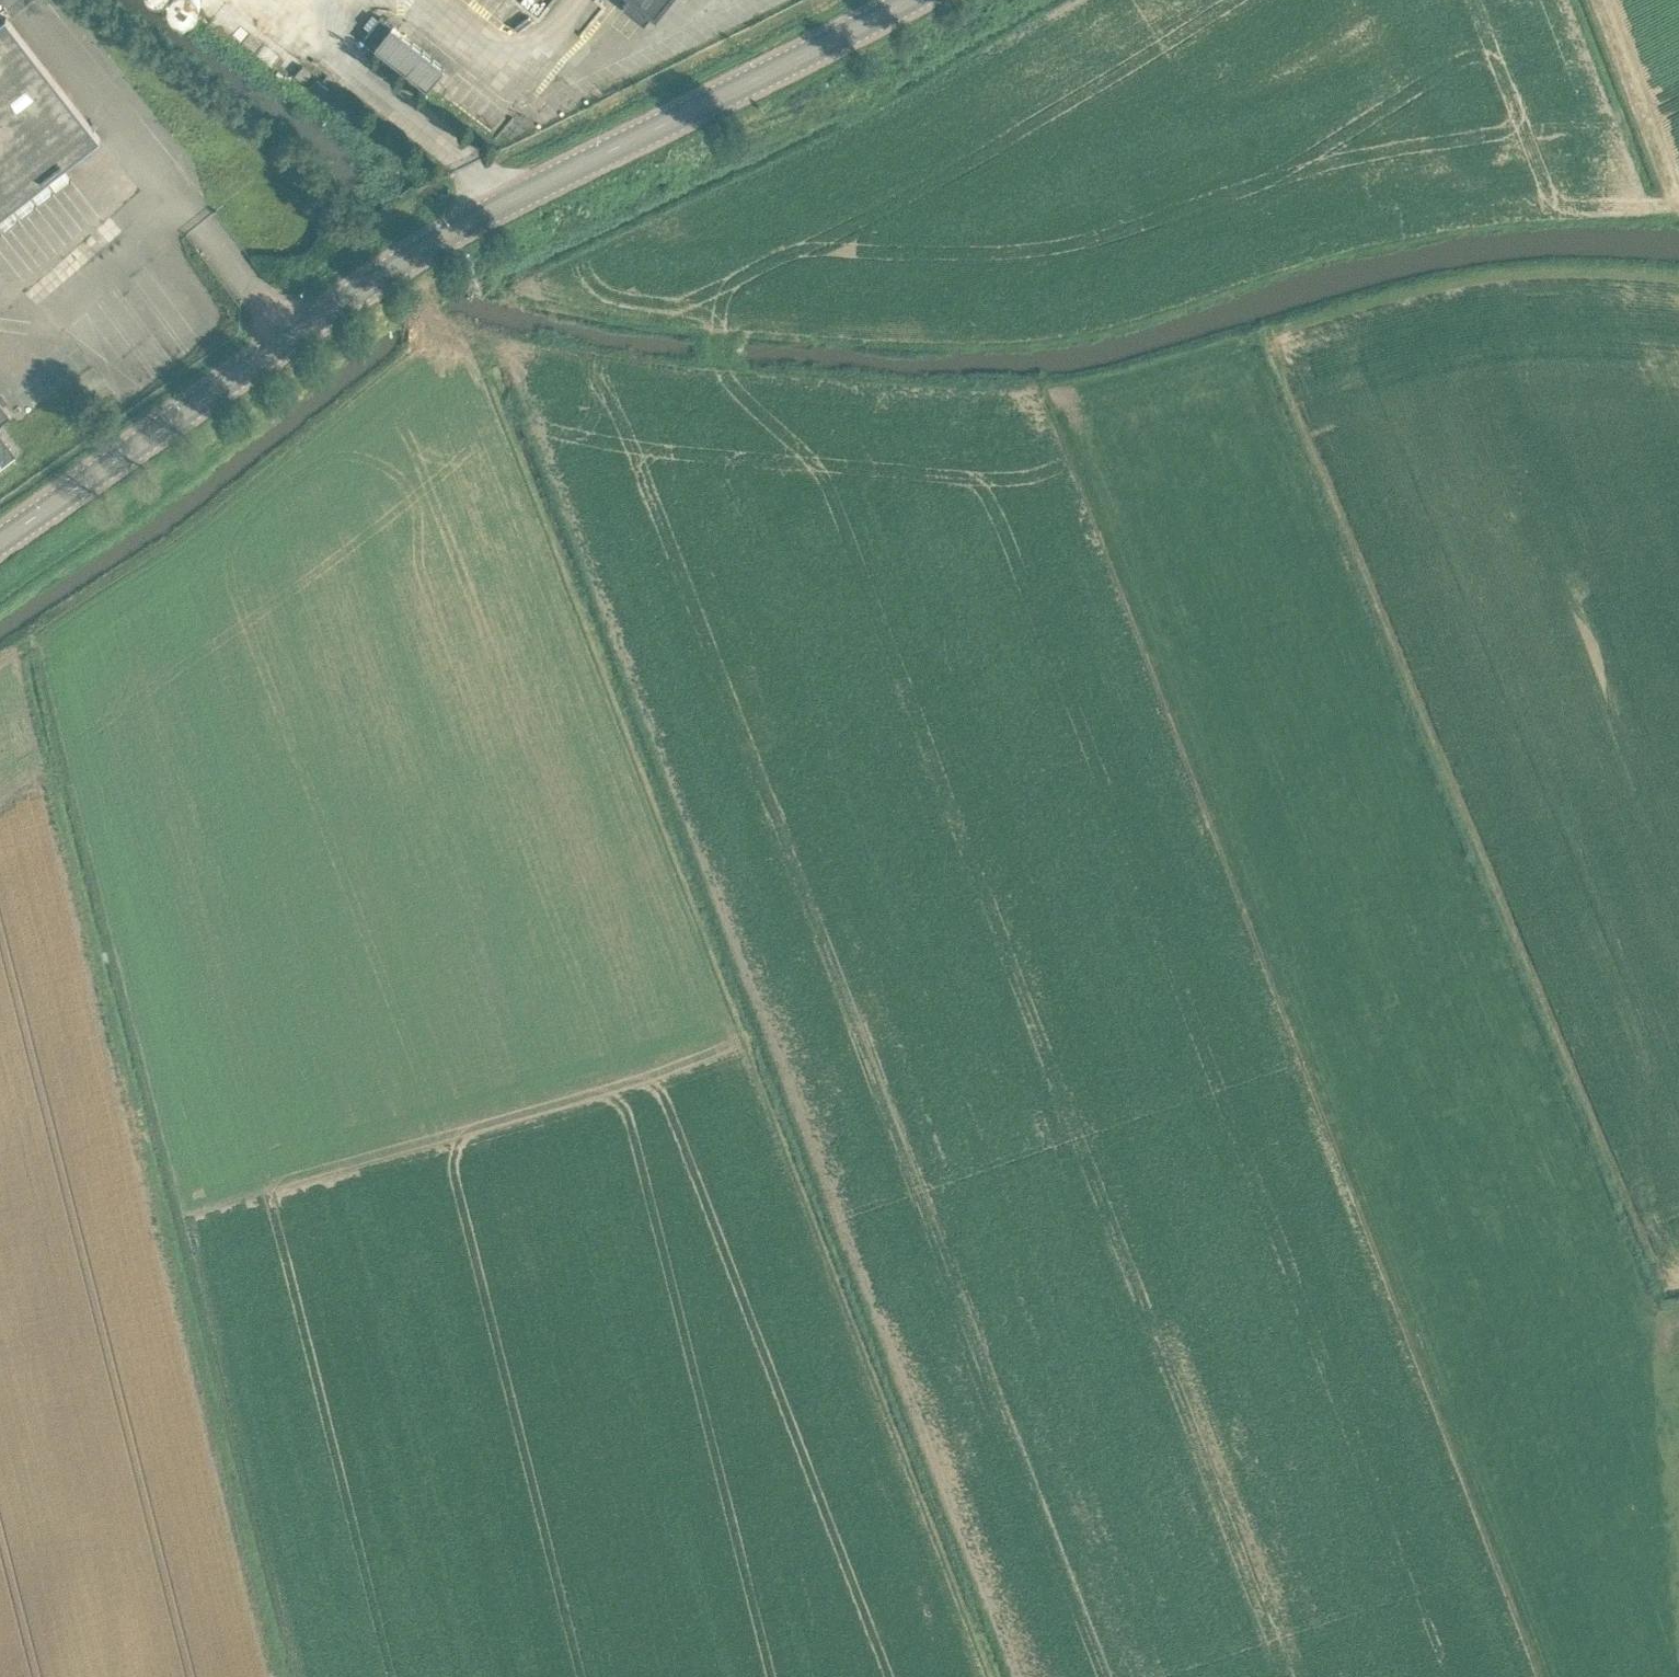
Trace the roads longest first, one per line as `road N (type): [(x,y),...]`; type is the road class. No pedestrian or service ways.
road 1 (tertiary): [(0,537),(451,227),(888,0)]

